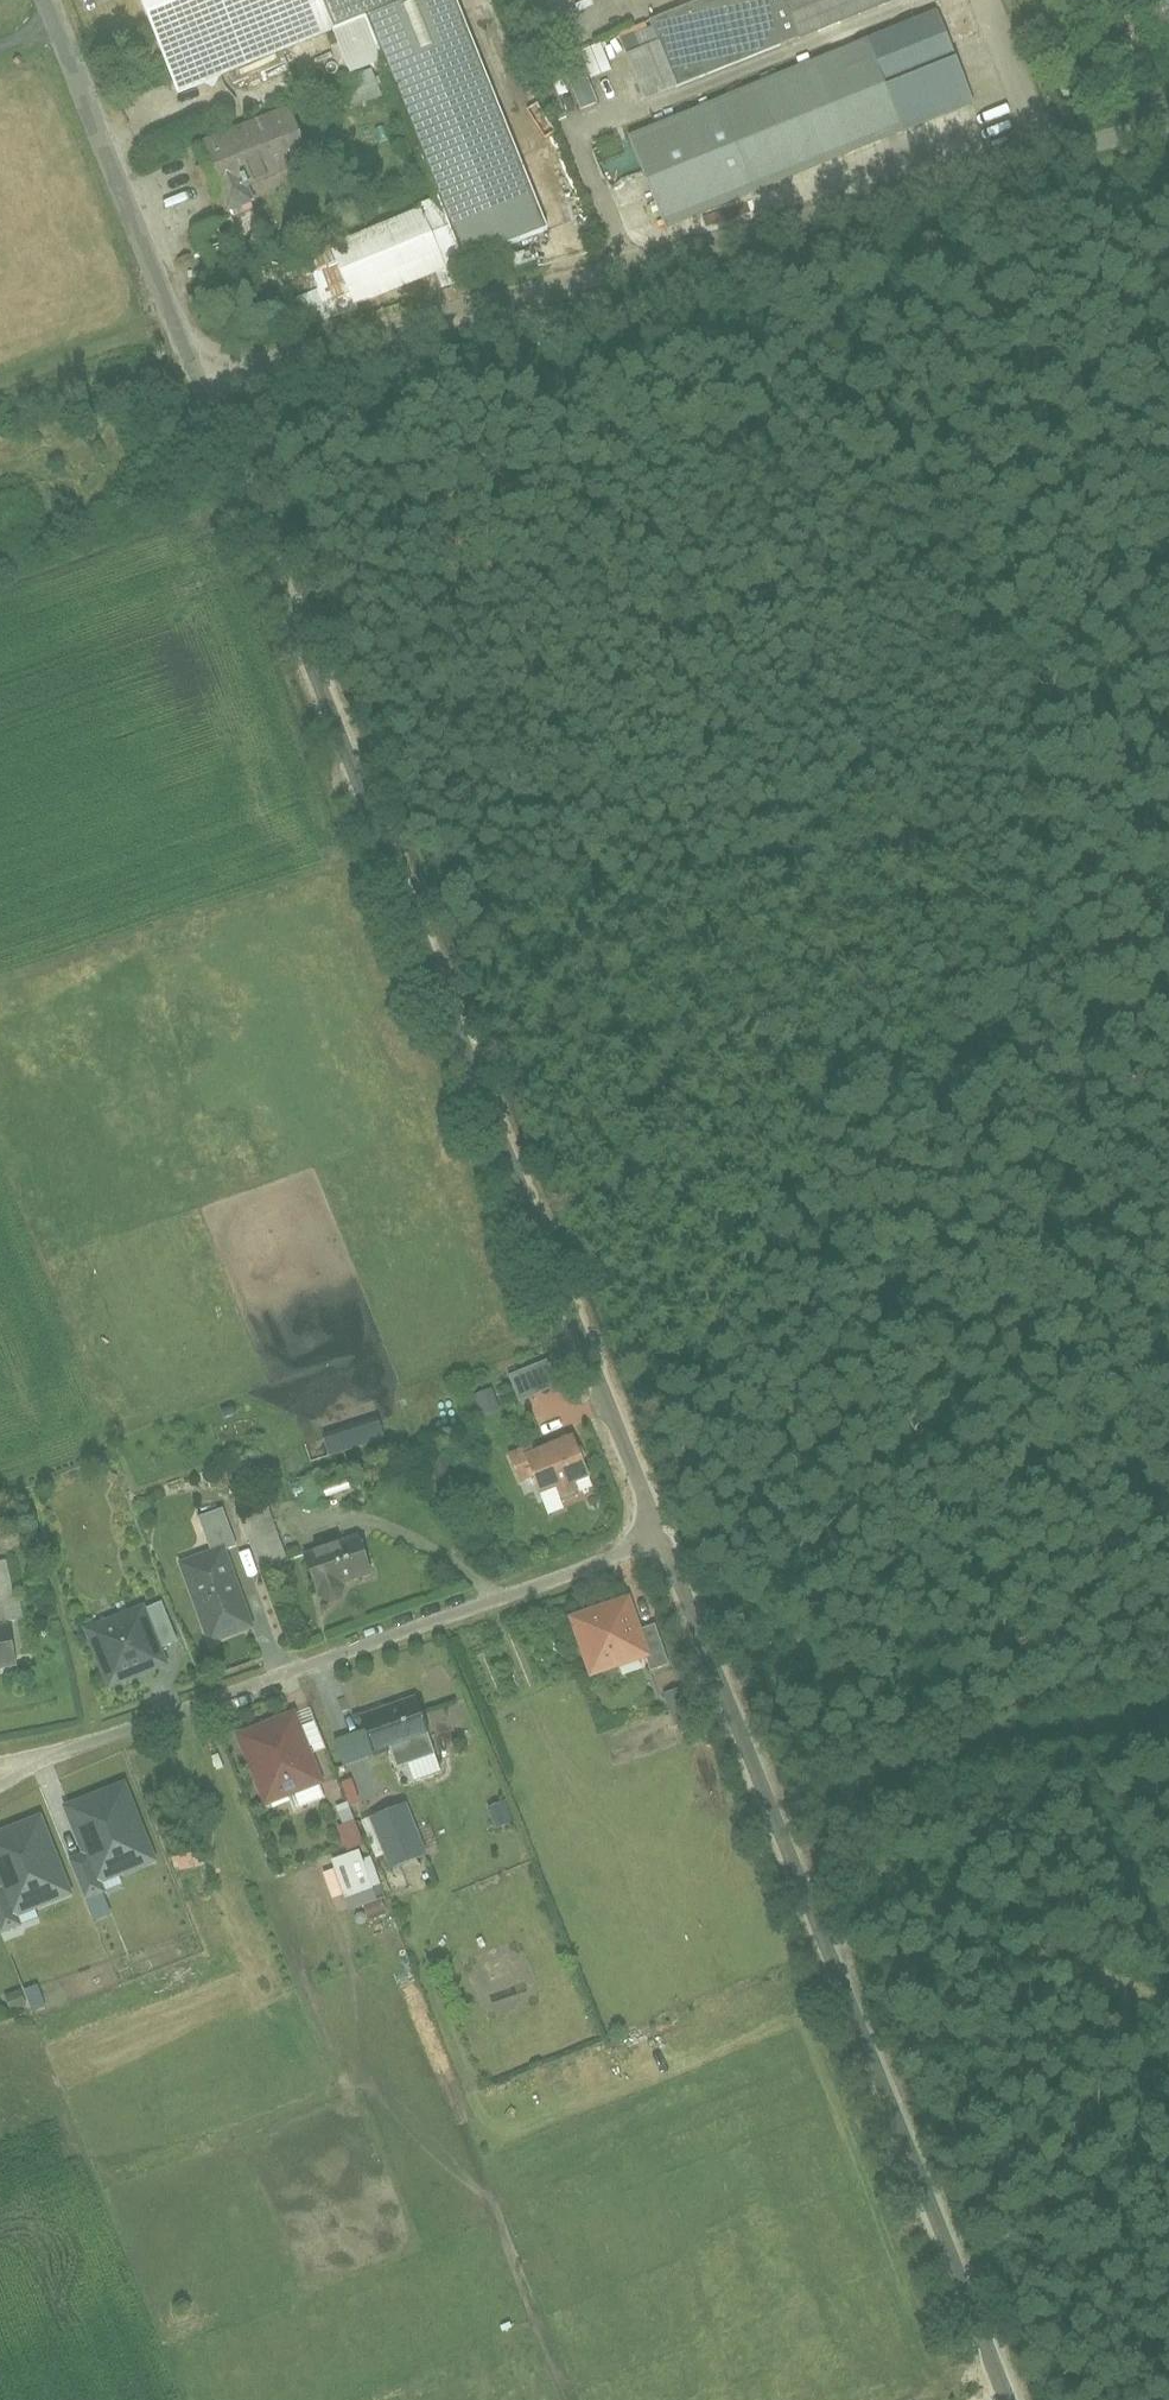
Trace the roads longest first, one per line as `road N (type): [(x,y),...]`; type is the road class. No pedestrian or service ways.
road 1 (residential): [(206,381),(663,1533)]
road 2 (residential): [(1045,156),(206,381)]
road 3 (residential): [(663,1533),(76,1751)]
road 4 (unclassified): [(786,1841),(1011,2399)]
road 5 (track): [(772,1803),(1168,1980)]
road 6 (residential): [(49,0),(206,381)]
road 7 (track): [(772,1803),(1168,1692)]
road 8 (residential): [(663,1533),(786,1841)]
road 9 (residential): [(980,0),(1045,156)]
road 10 (residential): [(1168,120),(1045,156)]

